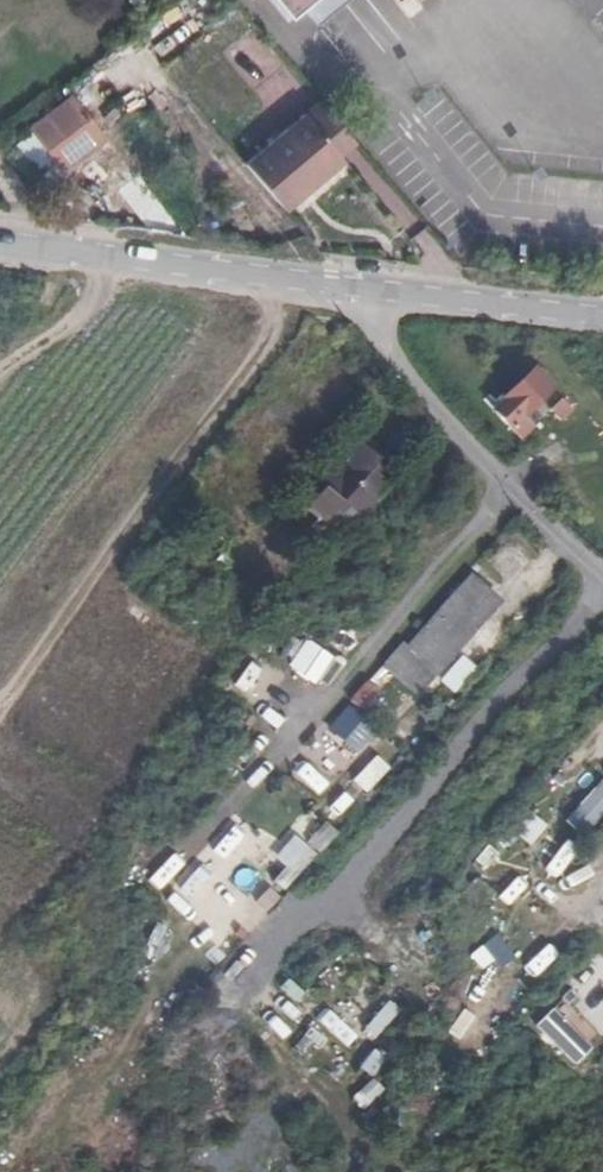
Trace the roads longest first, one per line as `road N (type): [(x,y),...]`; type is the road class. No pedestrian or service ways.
road 1 (residential): [(602,583),(499,495),(327,281)]
road 2 (unclassified): [(0,236),(327,281)]
road 3 (unclassified): [(327,281),(602,310)]

